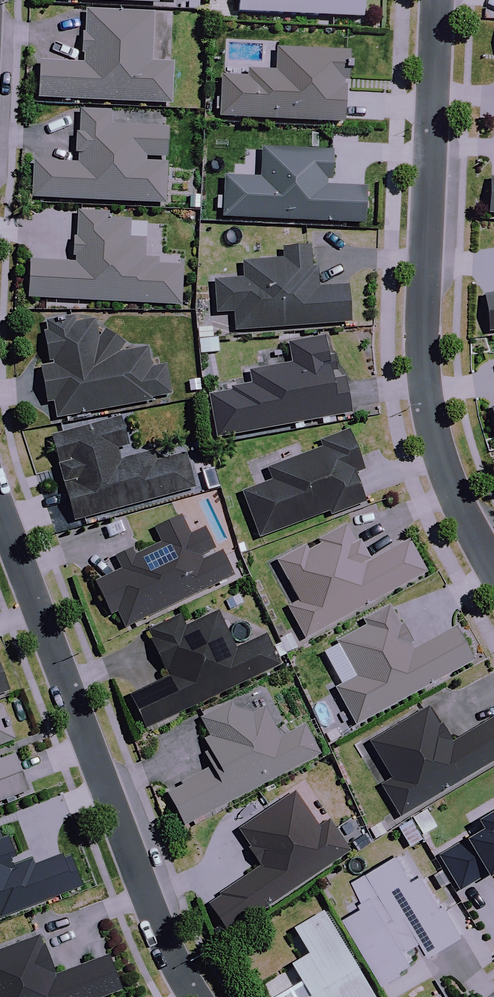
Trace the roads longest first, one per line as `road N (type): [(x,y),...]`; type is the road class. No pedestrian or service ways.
road 1 (tertiary): [(493,573),(444,465),(427,402),(438,0)]
road 2 (residential): [(0,513),(153,911),(200,996)]

